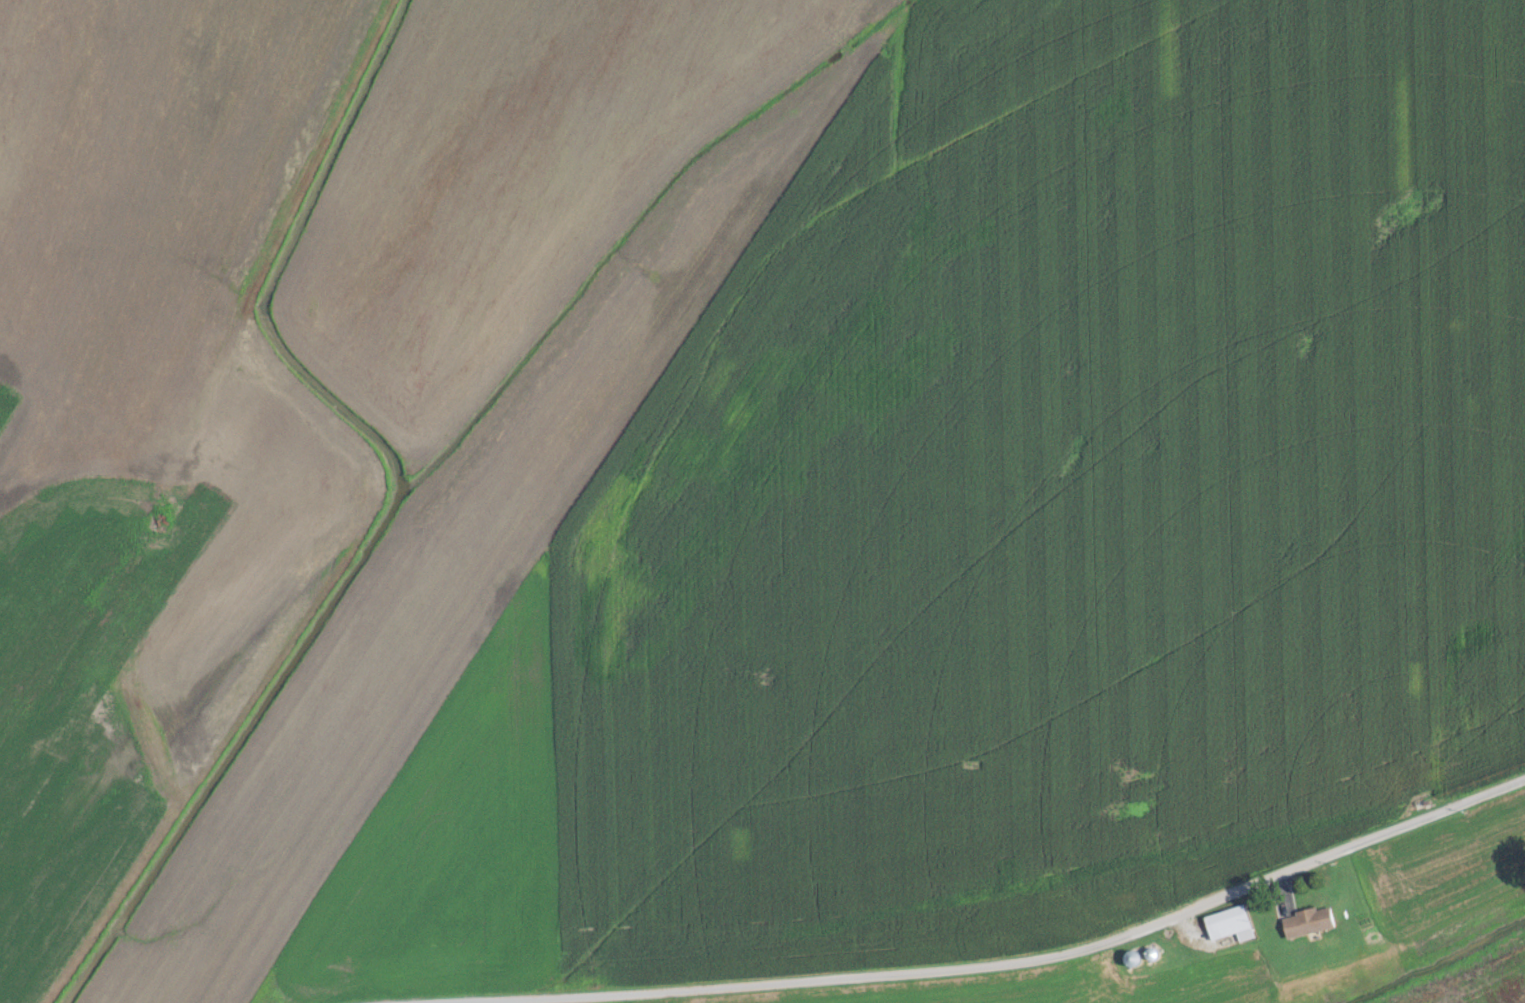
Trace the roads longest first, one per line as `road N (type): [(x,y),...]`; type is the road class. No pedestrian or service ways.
road 1 (residential): [(396,1002),(628,992),(1046,955),(1117,936),(1524,776)]

